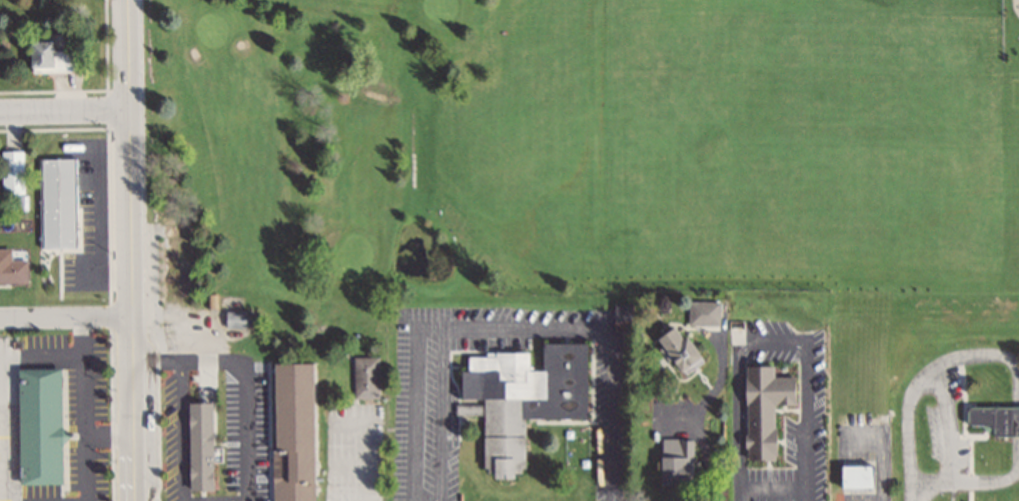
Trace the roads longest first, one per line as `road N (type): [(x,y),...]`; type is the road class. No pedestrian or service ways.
road 1 (secondary): [(136,500),(129,0)]
road 2 (residential): [(133,316),(0,317)]
road 3 (residential): [(0,113),(130,111)]

